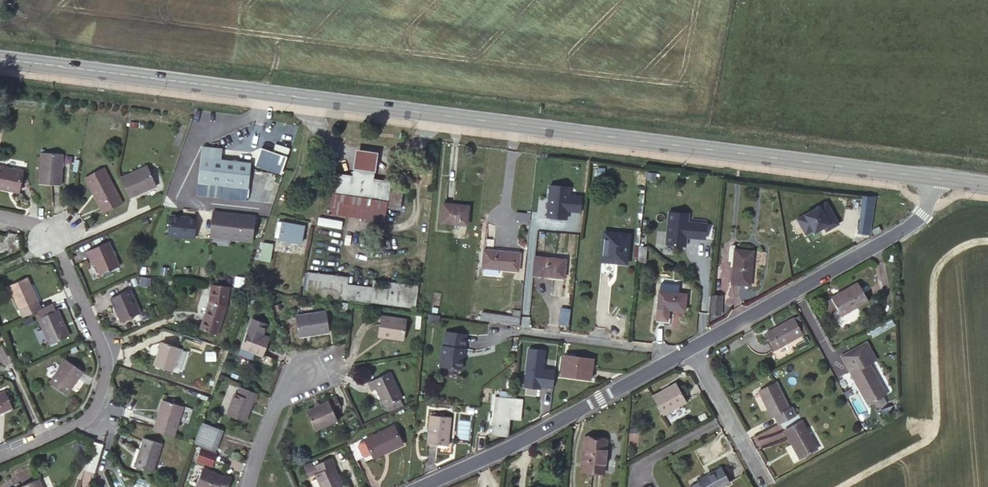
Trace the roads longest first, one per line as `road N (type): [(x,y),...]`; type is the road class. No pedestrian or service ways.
road 1 (primary): [(0,59),(938,178)]
road 2 (residential): [(0,458),(73,424),(101,369),(99,341),(43,230),(0,215)]
road 3 (residential): [(692,350),(916,225),(938,178)]
road 4 (residential): [(425,486),(686,354)]
road 5 (residential): [(518,332),(686,354)]
road 6 (residential): [(763,479),(692,350)]
road 7 (residential): [(244,486),(282,398),(311,376)]

